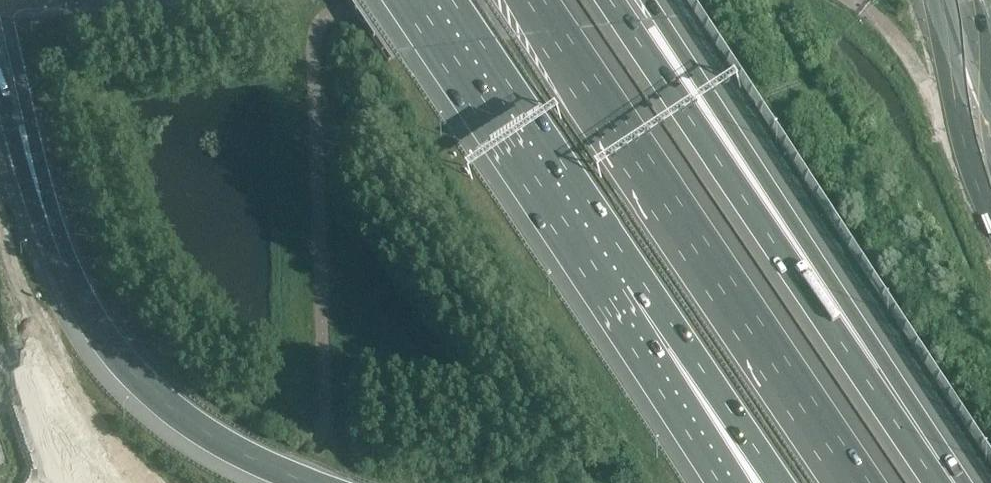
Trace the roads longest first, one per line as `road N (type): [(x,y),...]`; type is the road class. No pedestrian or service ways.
road 1 (motorway): [(937,482),(610,0)]
road 2 (motorway): [(862,482),(536,0)]
road 3 (motorway): [(946,482),(887,365),(648,0)]
road 4 (motorway): [(434,0),(628,287)]
road 5 (motorway): [(61,261),(108,343),(149,391),(240,452),(311,482)]
road 6 (motorway): [(5,0),(61,261)]
road 7 (motorway): [(628,287),(774,482)]
road 8 (motorway): [(628,287),(733,482)]
road 9 (motorway): [(0,84),(28,185),(61,261)]
road 10 (primary): [(934,0),(984,121)]
road 11 (secondary): [(951,0),(984,121)]

